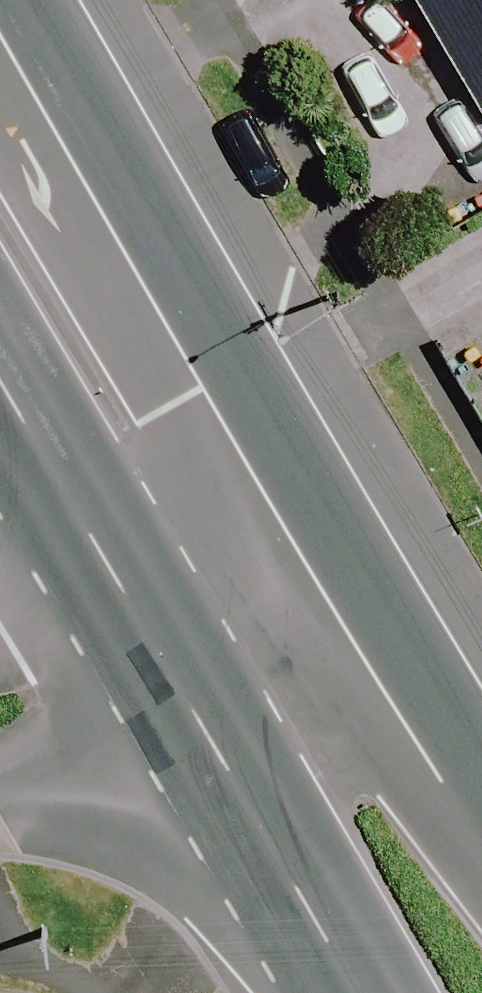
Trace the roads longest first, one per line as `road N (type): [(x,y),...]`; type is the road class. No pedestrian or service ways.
road 1 (trunk): [(9,0),(347,578)]
road 2 (trunk): [(361,992),(170,666)]
road 3 (trunk): [(170,666),(0,377)]
road 4 (trunk): [(347,578),(481,790)]
road 5 (residential): [(170,666),(347,578)]
road 6 (residential): [(0,738),(170,666)]

